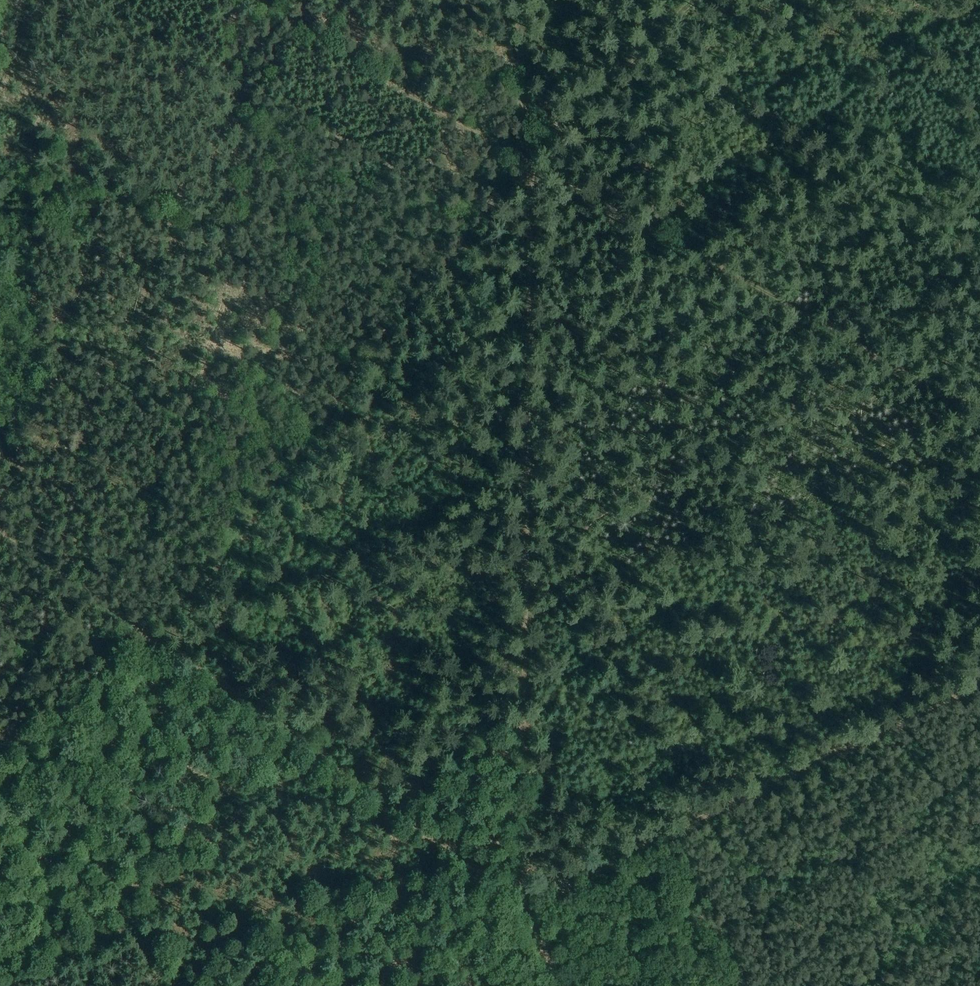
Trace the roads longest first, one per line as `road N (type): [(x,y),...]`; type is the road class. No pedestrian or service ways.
road 1 (track): [(563,985),(523,885),(532,163)]
road 2 (track): [(523,885),(492,877),(0,534)]
road 3 (track): [(696,0),(532,163),(259,0)]
road 4 (track): [(979,685),(526,905)]
road 5 (track): [(532,163),(864,345)]
road 6 (track): [(532,163),(498,0)]
road 7 (track): [(864,345),(979,410)]

